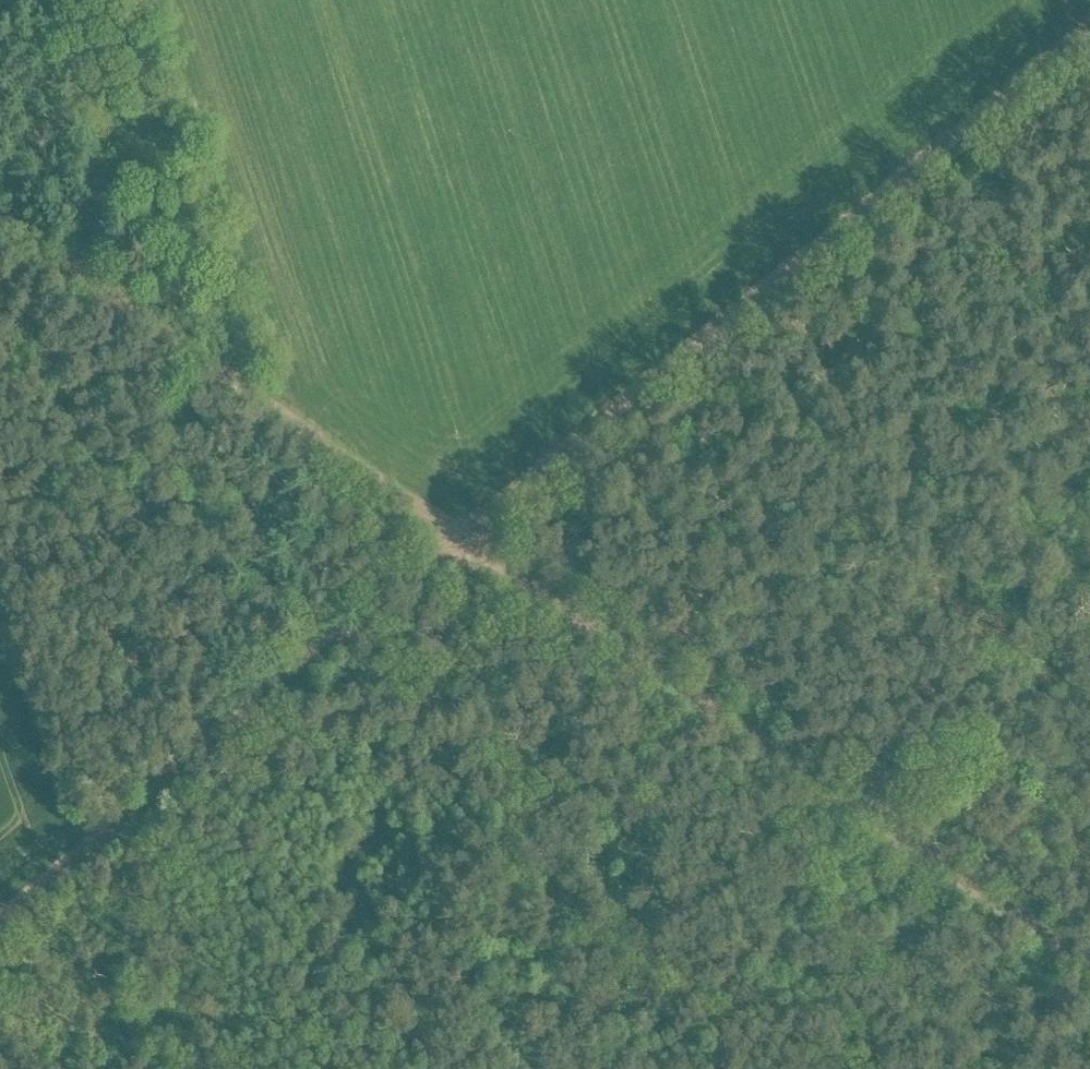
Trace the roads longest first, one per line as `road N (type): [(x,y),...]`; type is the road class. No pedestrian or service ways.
road 1 (track): [(469,536),(486,514),(1089,9)]
road 2 (track): [(1089,969),(469,536)]
road 3 (track): [(0,914),(285,672),(440,566),(469,536)]
road 4 (track): [(0,214),(469,536)]

